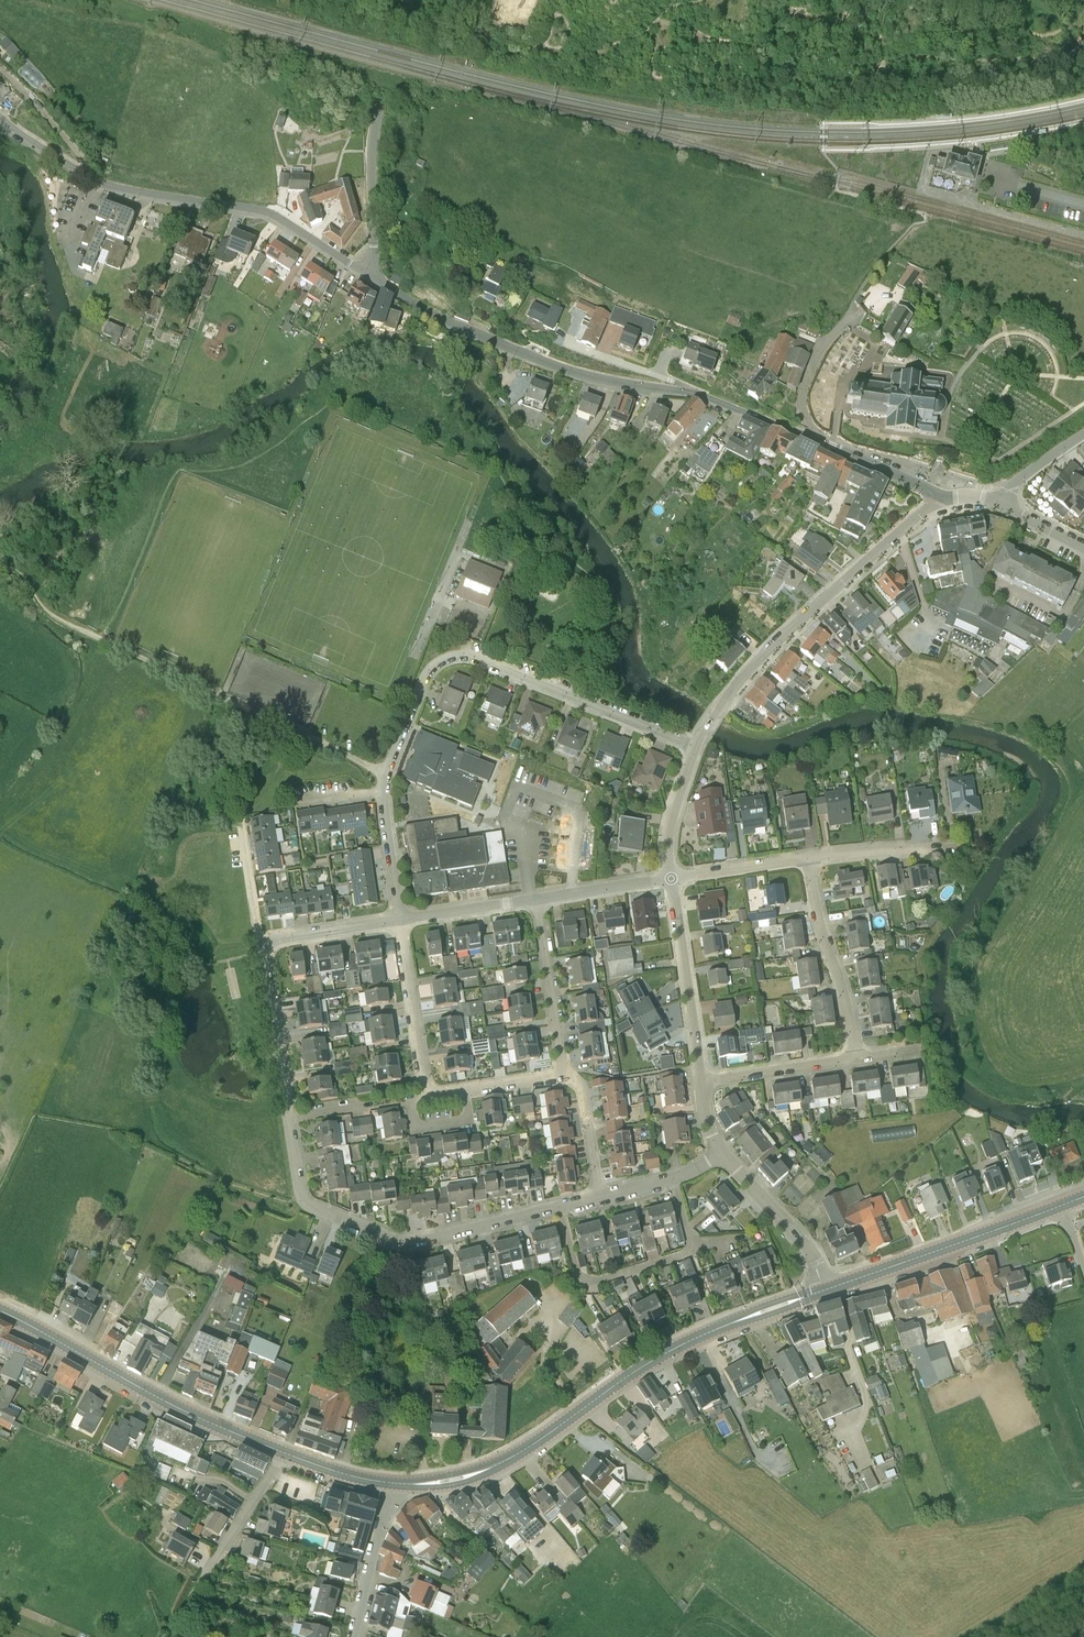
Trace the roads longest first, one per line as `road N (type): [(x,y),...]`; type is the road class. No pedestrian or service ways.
road 1 (residential): [(260,944),(299,1184),(312,1206),(409,1241),(602,1195)]
road 2 (secondary): [(397,1484),(450,1480),(495,1466),(663,1354),(826,1290)]
road 3 (track): [(3,566),(23,575),(63,622),(388,773)]
road 4 (residential): [(385,791),(420,686),(432,668),(462,654),(695,746)]
road 5 (residential): [(365,273),(275,215),(98,183),(0,117)]
road 6 (residential): [(695,746),(746,674),(940,495)]
road 7 (residential): [(690,391),(558,367),(444,319),(365,273)]
road 8 (secondary): [(283,1453),(169,1403),(0,1311)]
road 9 (unclassified): [(365,273),(374,243),(371,153),(408,0)]
road 10 (secondary): [(826,1290),(1062,1205)]
road 11 (unclassified): [(176,1636),(191,1597),(283,1453)]
road 12 (residential): [(853,1063),(840,980),(823,948),(811,858)]
road 13 (residential): [(702,1080),(672,879)]
road 14 (residential): [(430,1096),(401,917)]
road 15 (residential): [(563,1072),(536,899)]
road 16 (residential): [(826,1290),(800,1238),(721,1154)]
road 17 (residential): [(354,1636),(397,1484)]
road 18 (residential): [(702,1080),(853,1063)]
road 19 (residential): [(819,440),(803,414),(802,384),(854,309)]
road 20 (residential): [(401,917),(260,944)]
road 21 (residential): [(672,879),(811,858)]
road 22 (residential): [(819,440),(690,391)]
road 23 (residential): [(536,899),(672,879)]
road 24 (residential): [(672,879),(670,828),(695,746)]
road 25 (residential): [(811,858),(947,849)]
road 26 (residential): [(401,917),(536,899)]
road 27 (residential): [(690,391),(566,341)]
road 28 (residential): [(940,495),(819,440)]
road 29 (residential): [(602,1195),(585,1097),(563,1072)]
road 30 (residential): [(465,1090),(470,1120),(415,1129),(411,1103),(430,1096)]
road 31 (residential): [(401,917),(385,791)]
road 32 (residential): [(602,1195),(673,1178),(721,1154)]

